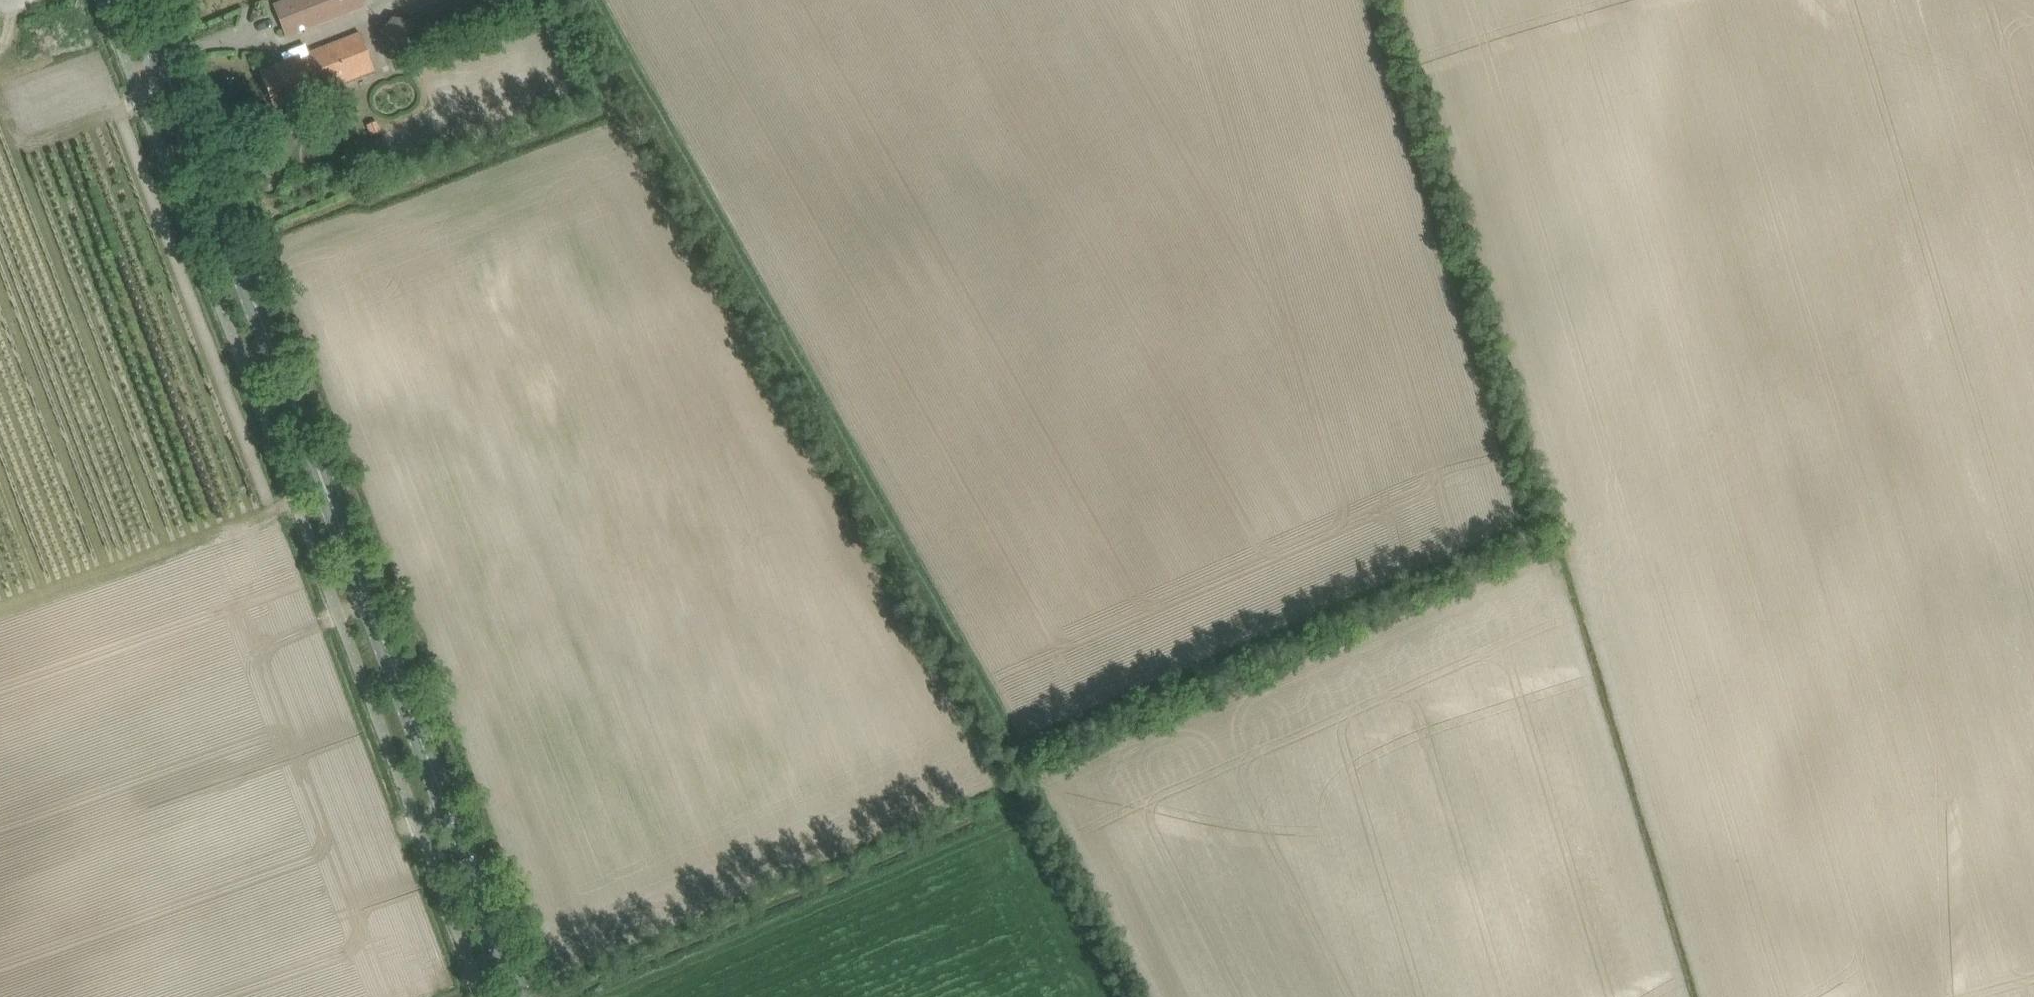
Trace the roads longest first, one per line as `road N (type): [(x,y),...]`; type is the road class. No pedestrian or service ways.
road 1 (tertiary): [(521,996),(139,0)]

